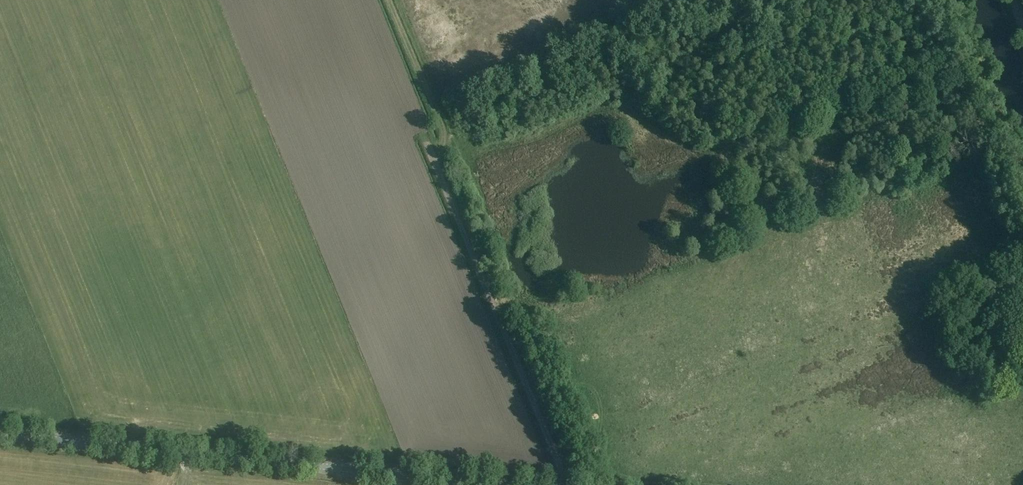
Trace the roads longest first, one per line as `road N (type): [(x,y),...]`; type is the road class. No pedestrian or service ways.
road 1 (tertiary): [(520,484),(0,432)]
road 2 (unclassified): [(568,484),(436,166)]
road 3 (unclassified): [(436,166),(440,119),(390,0)]

